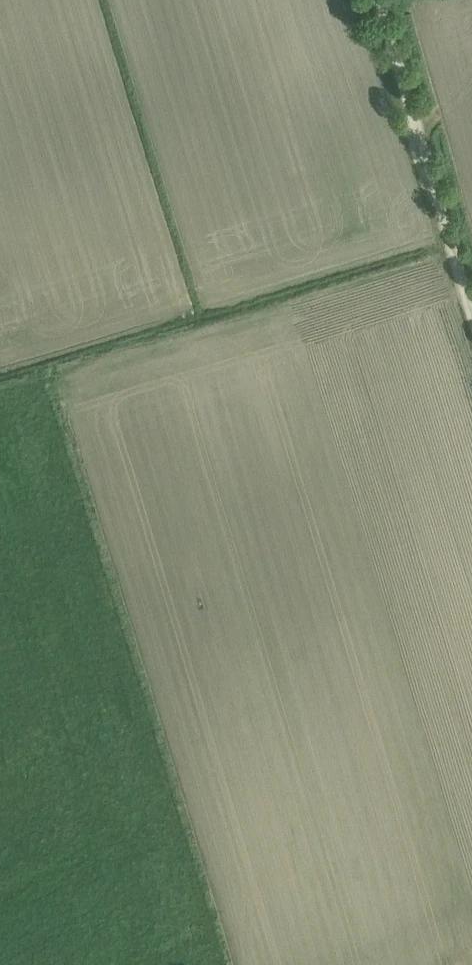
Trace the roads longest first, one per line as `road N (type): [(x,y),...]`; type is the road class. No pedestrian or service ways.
road 1 (unclassified): [(471,314),(378,0)]

